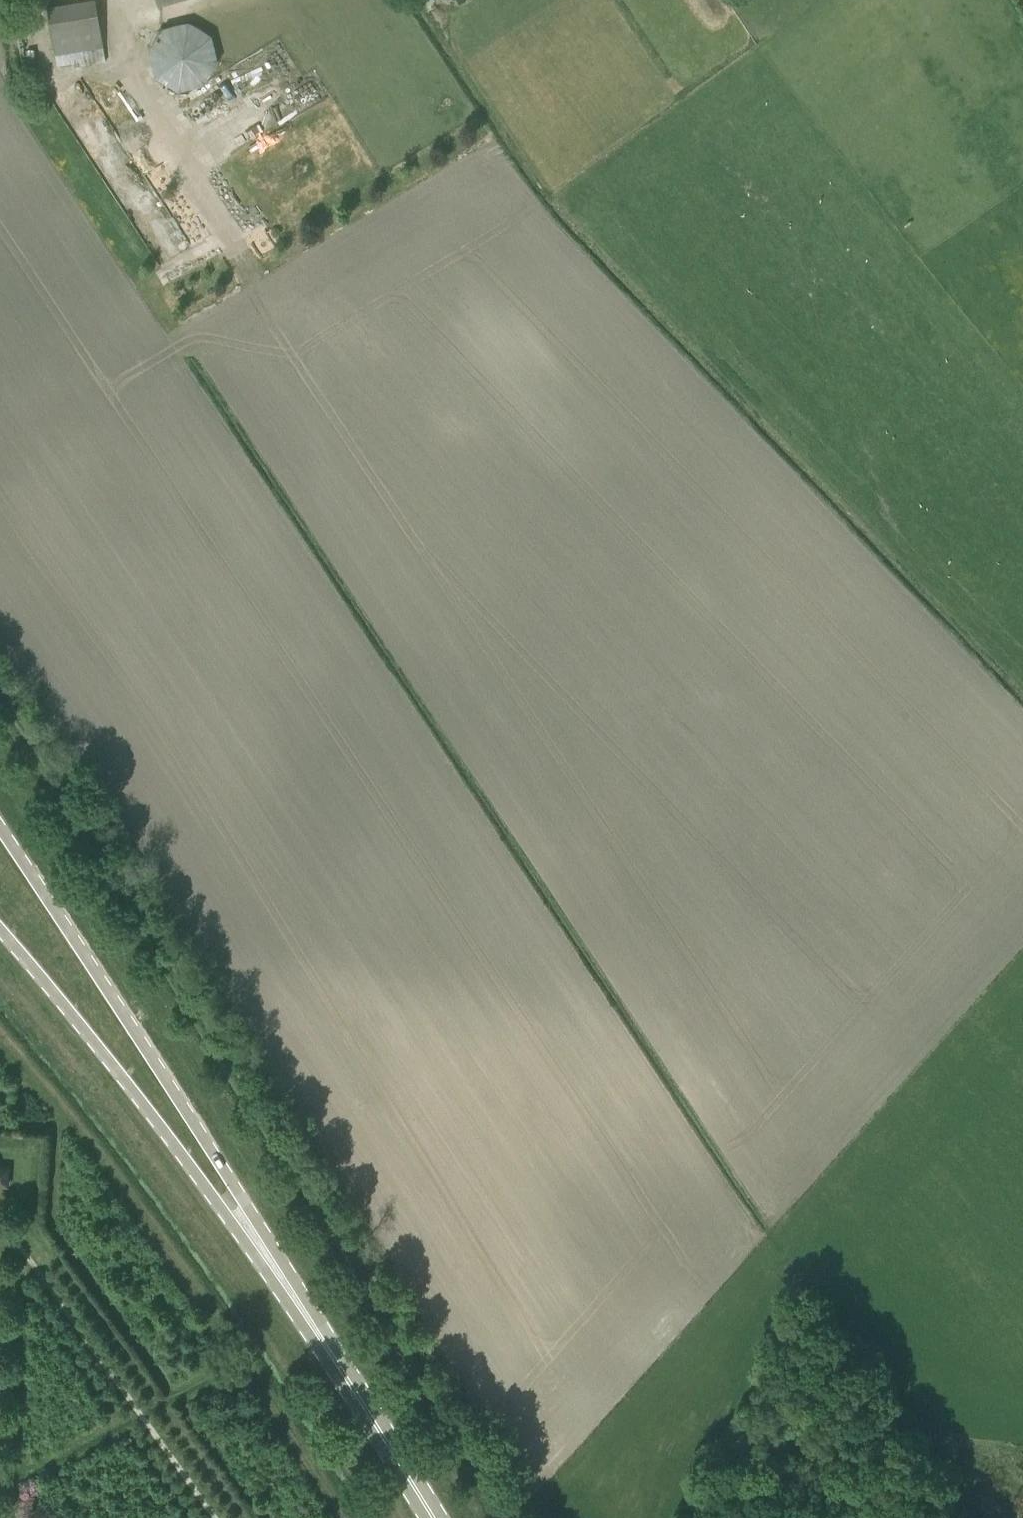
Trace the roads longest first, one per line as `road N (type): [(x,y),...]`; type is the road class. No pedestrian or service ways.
road 1 (primary): [(283,1285),(236,1190),(0,829)]
road 2 (primary): [(0,933),(283,1285)]
road 3 (primary): [(430,1517),(283,1285)]

